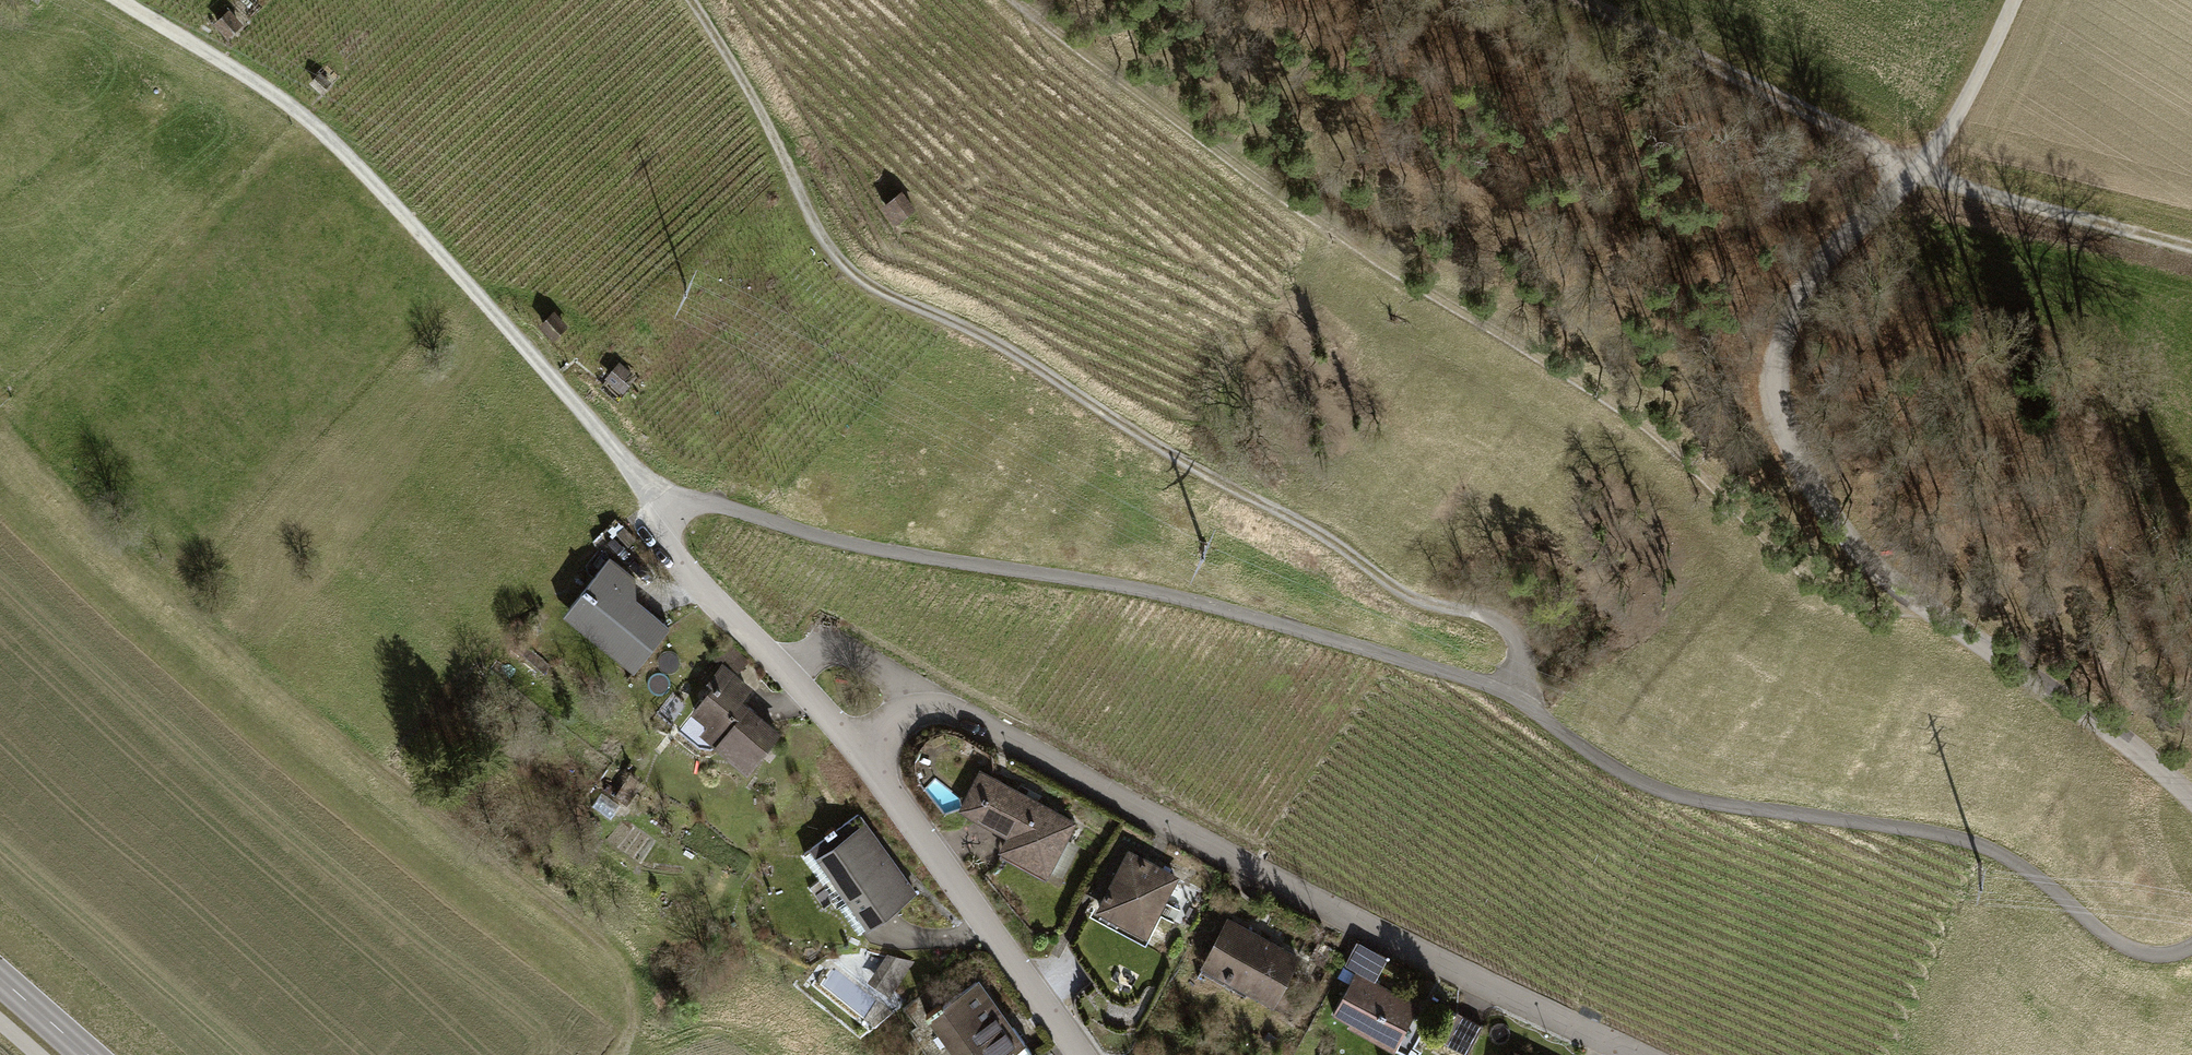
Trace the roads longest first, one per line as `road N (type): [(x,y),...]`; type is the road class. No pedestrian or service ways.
road 1 (track): [(657,510),(699,501),(867,550),(1249,617),(1515,690),(1604,764),(1689,798),(1985,845),(2130,951),(2176,955),(2191,946)]
road 2 (track): [(695,0),(838,255),(894,296),(1006,349),(1182,465),(1345,551),(1414,603),(1490,618),(1521,645),(1515,690)]
road 3 (track): [(1025,0),(1172,119),(1345,241),(1618,406),(1779,551),(1873,609),(1932,607)]
road 4 (unclassified): [(2016,0),(1921,174),(1822,265),(1777,358),(1775,395),(1785,434),(1837,530),(1870,563),(2191,798)]
road 5 (track): [(616,1054),(636,1020),(625,975),(577,922),(373,765),(175,594),(0,422)]
road 6 (residential): [(1643,1054),(1194,837),(939,699)]
road 7 (track): [(122,0),(301,113),(478,293),(637,484)]
road 8 (track): [(1601,0),(1776,115),(1921,174),(2191,246)]
road 9 (residential): [(1083,1054),(853,746)]
road 10 (residential): [(637,484),(701,574),(791,675)]
road 11 (residential): [(939,699),(840,651),(805,657),(791,675)]

